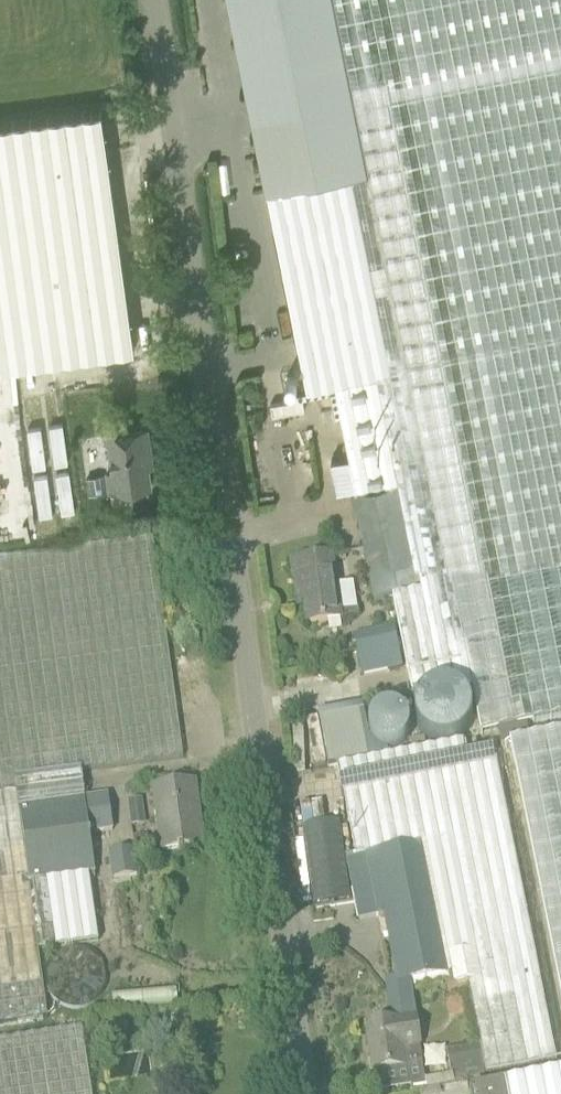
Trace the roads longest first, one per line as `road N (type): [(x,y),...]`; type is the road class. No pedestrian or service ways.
road 1 (unclassified): [(303,1093),(153,0)]

